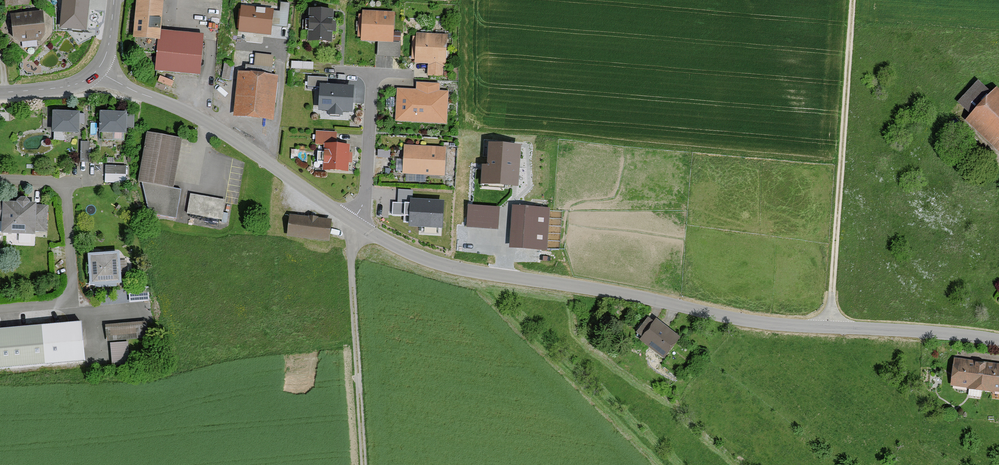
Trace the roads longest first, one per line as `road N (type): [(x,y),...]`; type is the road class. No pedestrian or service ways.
road 1 (tertiary): [(97,70),(208,123),(383,243),(444,266),(669,306),(998,340)]
road 2 (track): [(827,323),(851,0)]
road 3 (residential): [(0,179),(65,189),(72,285),(60,304),(0,309)]
road 4 (track): [(354,224),(364,464)]

